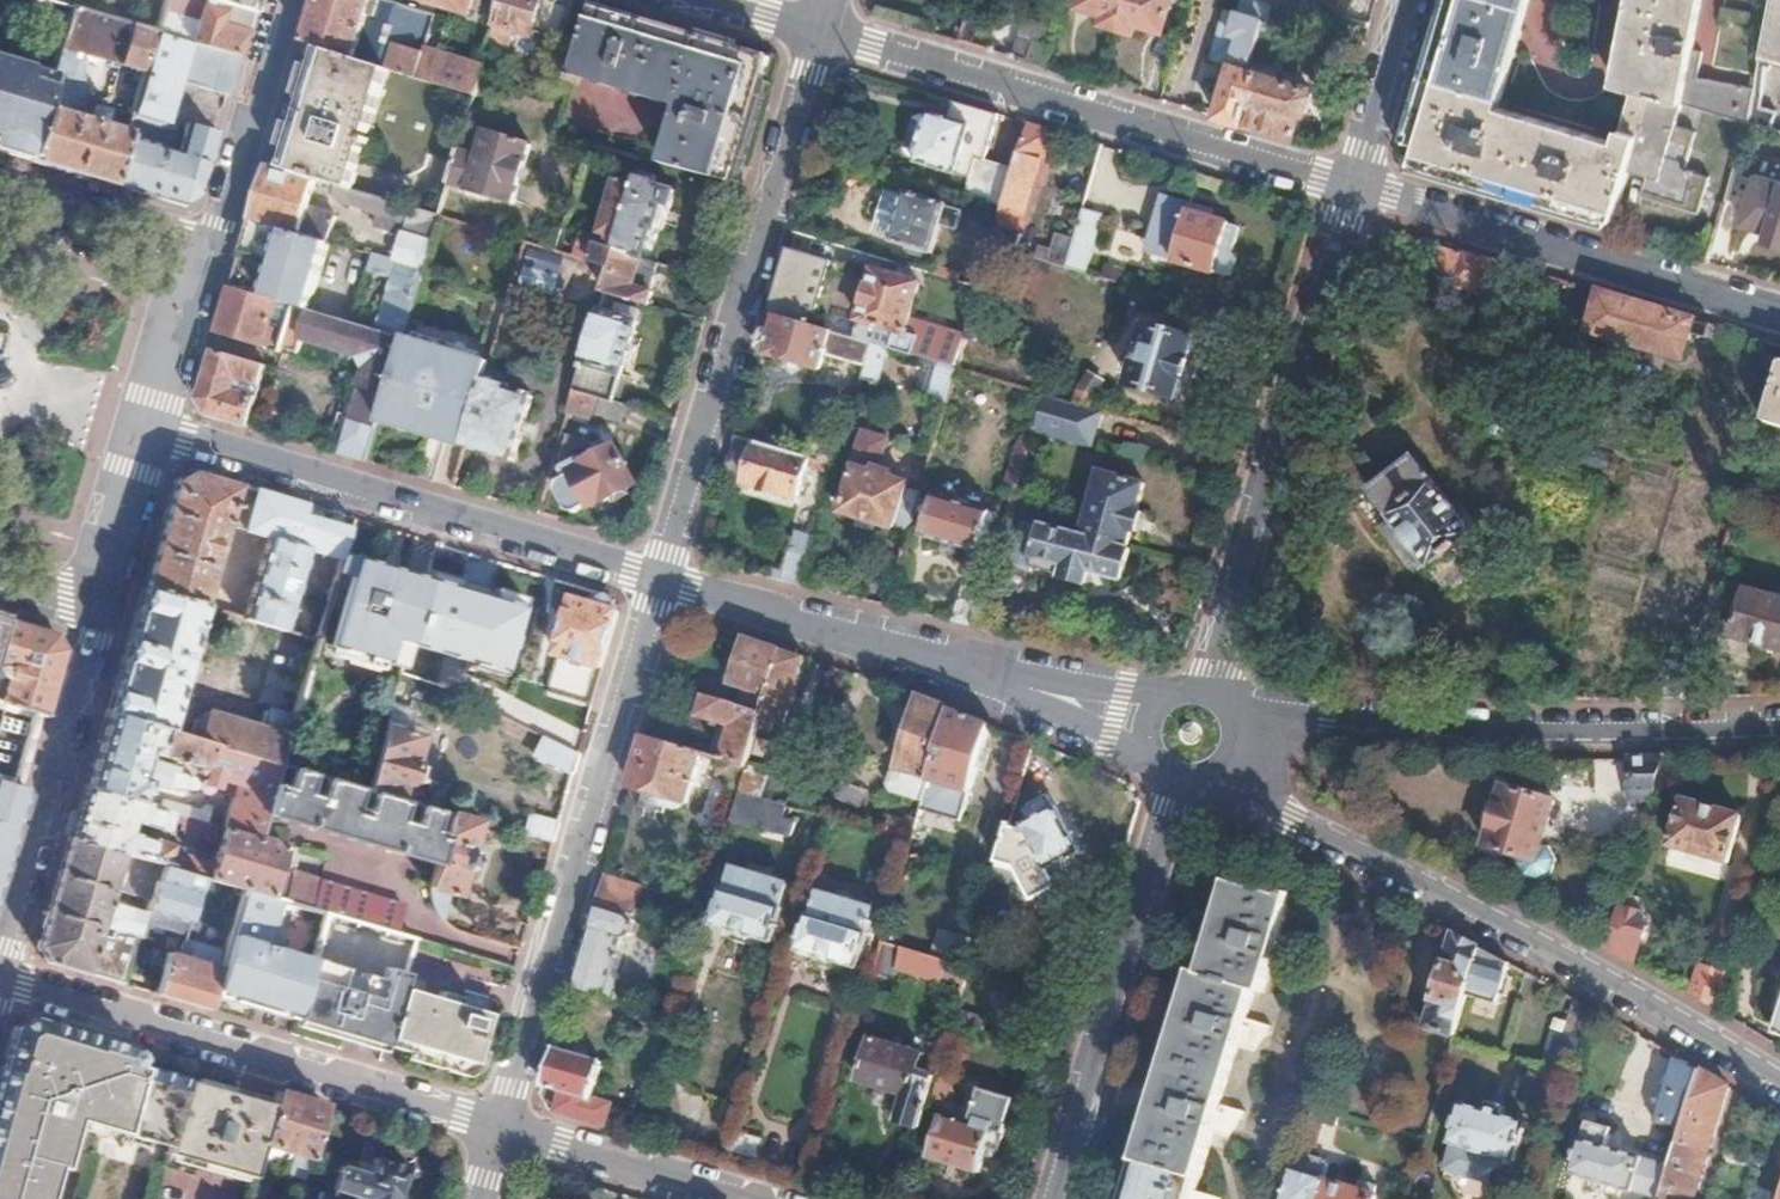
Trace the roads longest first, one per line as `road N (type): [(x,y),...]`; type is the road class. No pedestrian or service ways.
road 1 (residential): [(1209,778),(1433,888),(1779,1082)]
road 2 (residential): [(820,29),(662,582)]
road 3 (residential): [(1359,188),(820,29)]
road 4 (residential): [(662,582),(504,1120)]
road 5 (residential): [(1779,723),(1531,731),(1235,716)]
road 6 (residential): [(155,432),(662,582)]
road 7 (residential): [(1209,690),(1359,188)]
road 8 (residential): [(504,1120),(0,977)]
road 9 (residential): [(1359,188),(1779,313)]
road 10 (residential): [(1055,1198),(1175,779)]
road 11 (residential): [(662,582),(1020,684)]
road 12 (residential): [(99,624),(0,963)]
road 13 (residential): [(771,1198),(504,1120)]
road 14 (residential): [(285,0),(211,244)]
road 15 (residential): [(0,182),(211,244)]
road 16 (residential): [(155,432),(99,624)]
road 17 (residential): [(211,244),(155,432)]
road 18 (residential): [(1359,188),(1411,0)]
road 19 (residential): [(1171,692),(1020,684)]
road 20 (residential): [(1020,684),(1149,755)]

